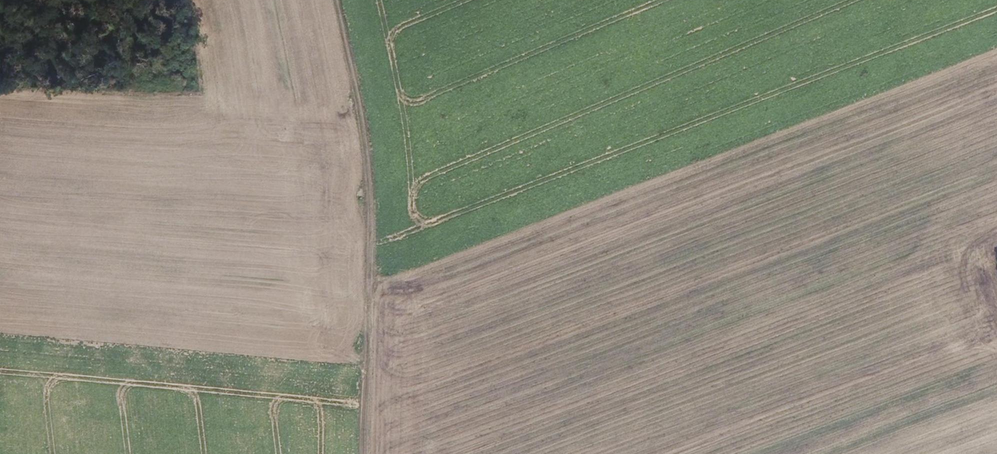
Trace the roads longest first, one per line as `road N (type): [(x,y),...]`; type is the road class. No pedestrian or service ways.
road 1 (track): [(336,0),(373,183),(360,453)]

